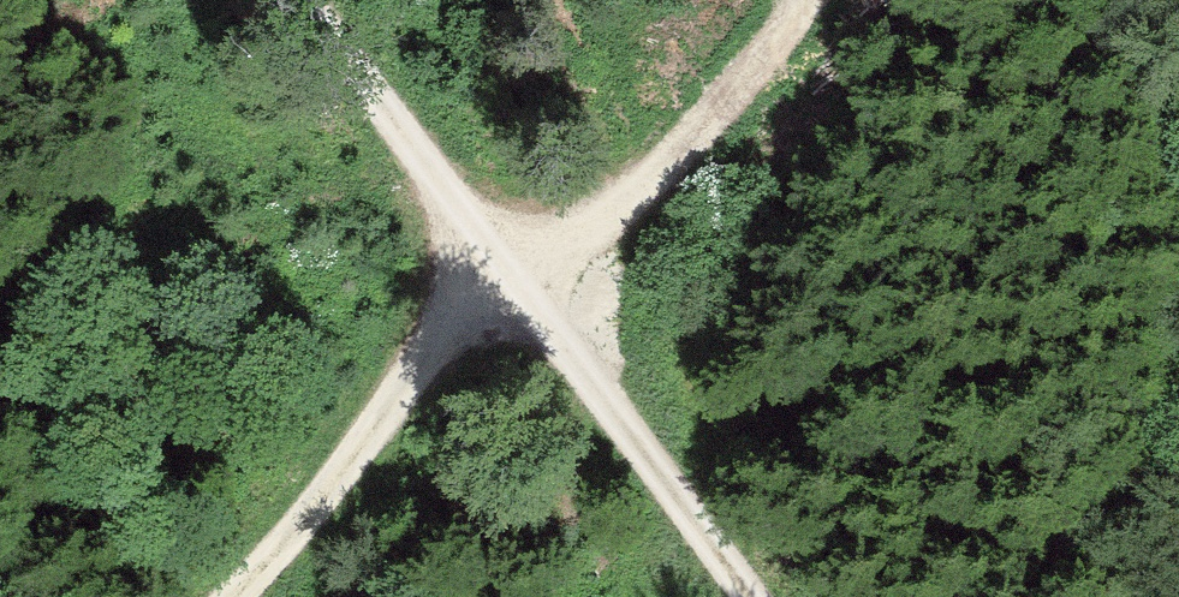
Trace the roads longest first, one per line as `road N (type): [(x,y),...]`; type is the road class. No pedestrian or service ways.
road 1 (track): [(805,0),(590,246),(258,596)]
road 2 (track): [(780,596),(525,315),(289,0)]

